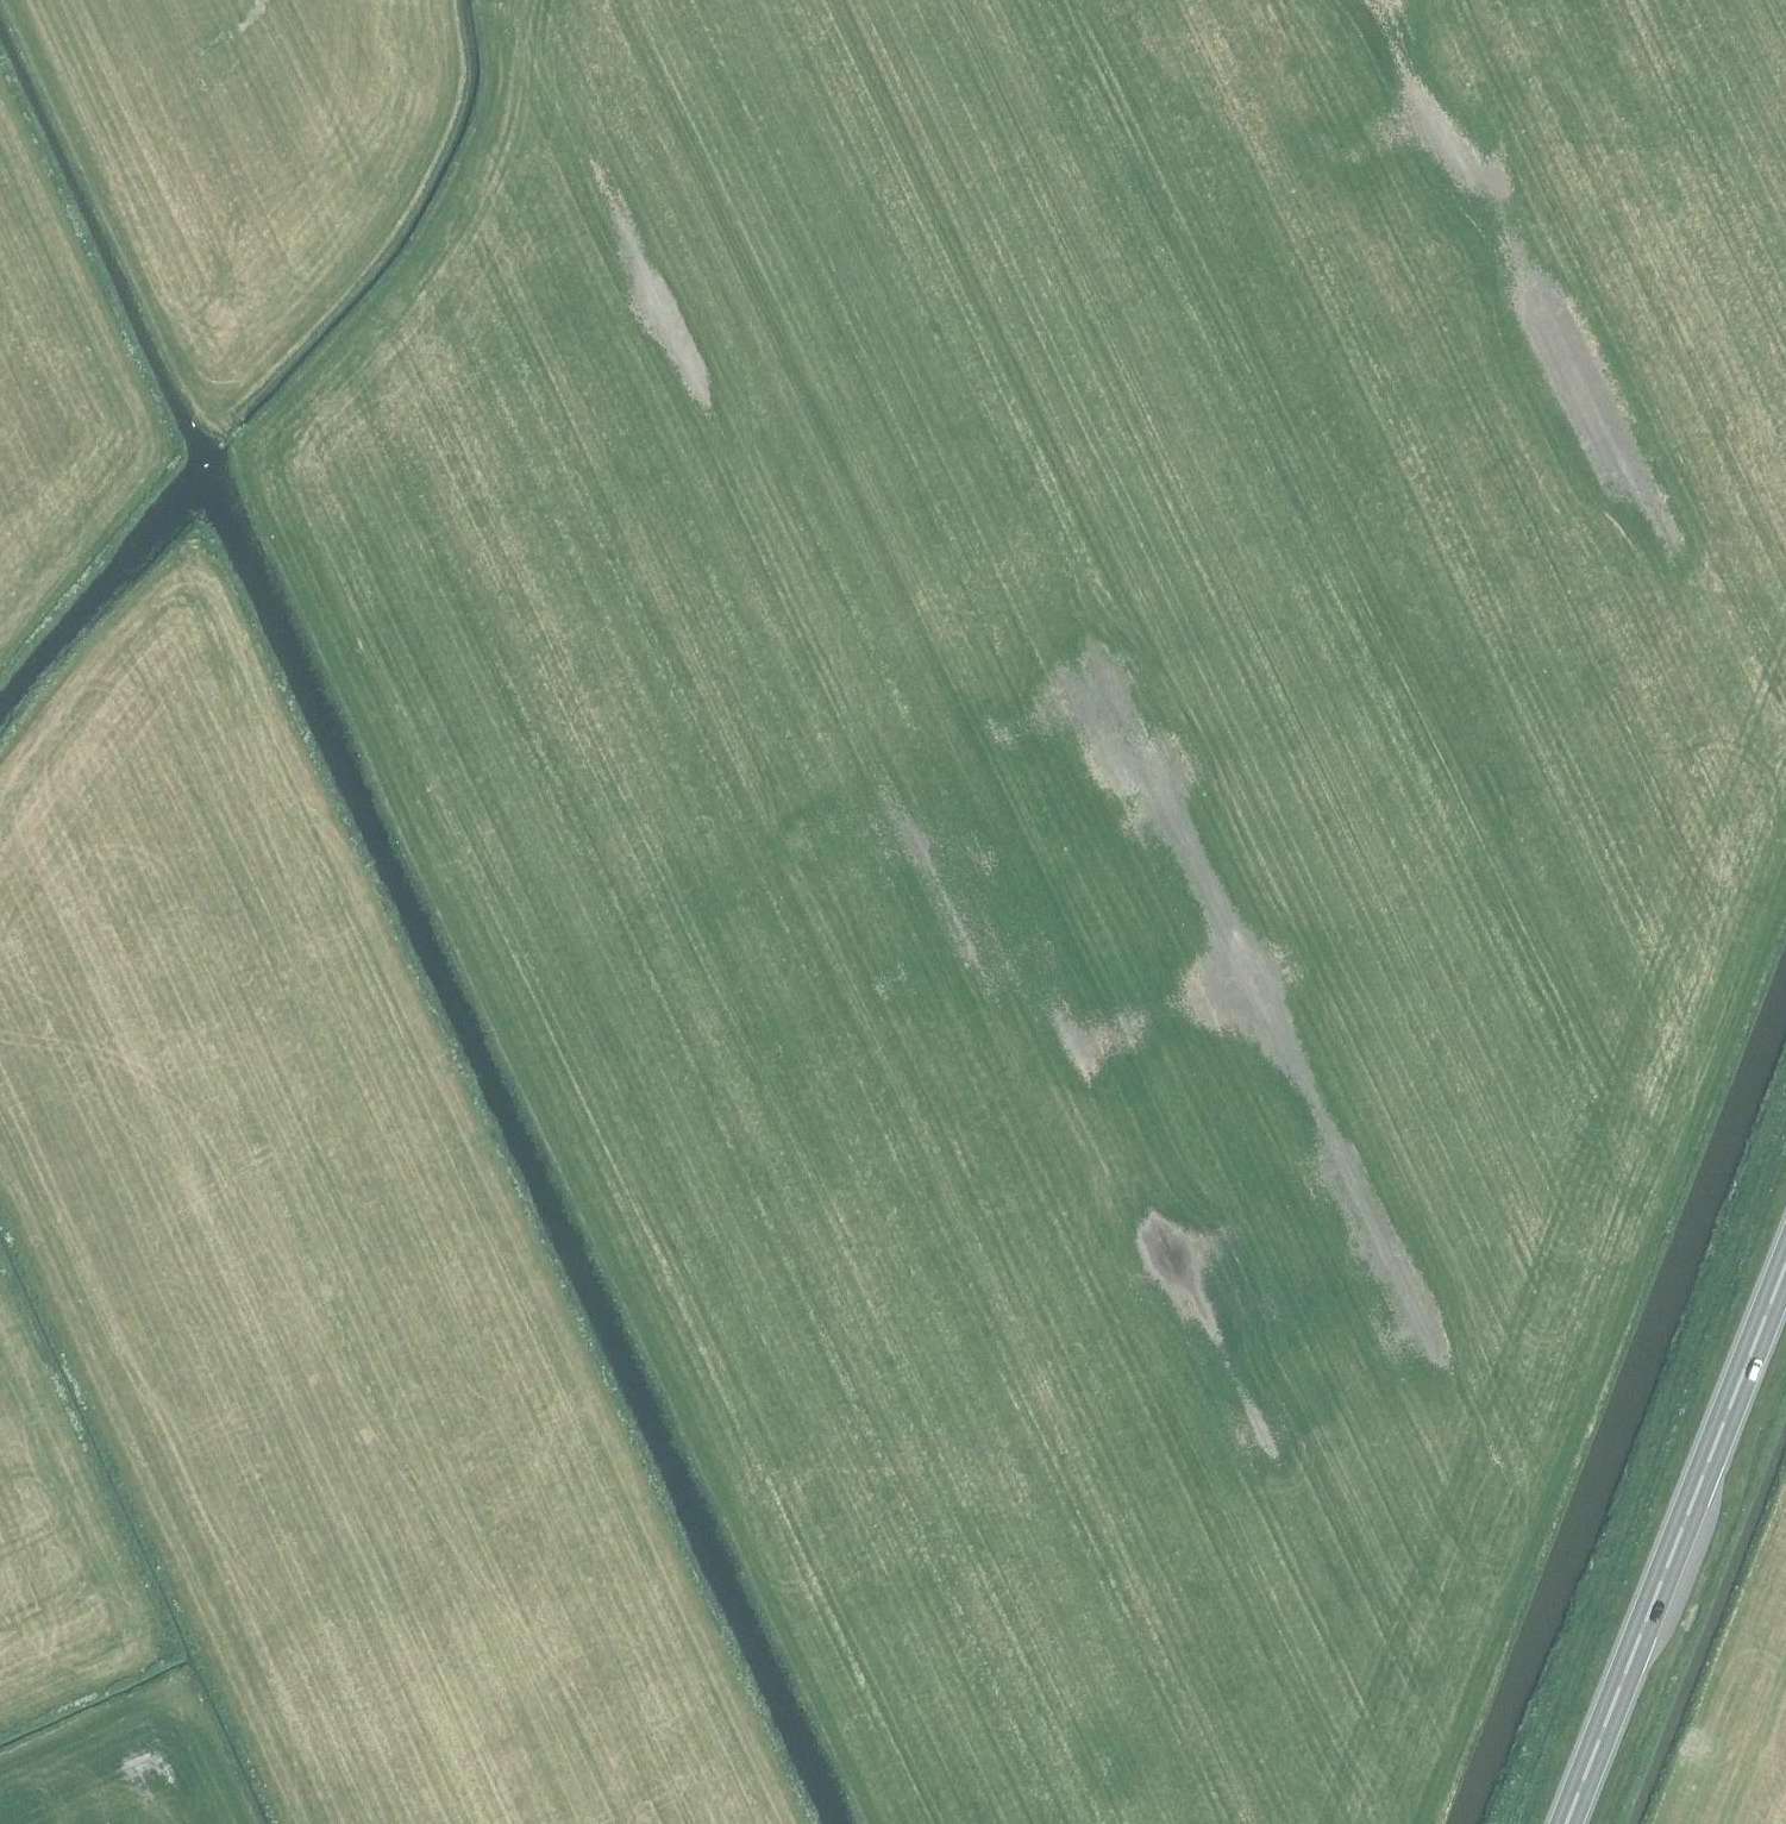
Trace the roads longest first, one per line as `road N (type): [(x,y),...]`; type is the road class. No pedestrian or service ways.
road 1 (trunk): [(1563,1823),(1785,1255)]

